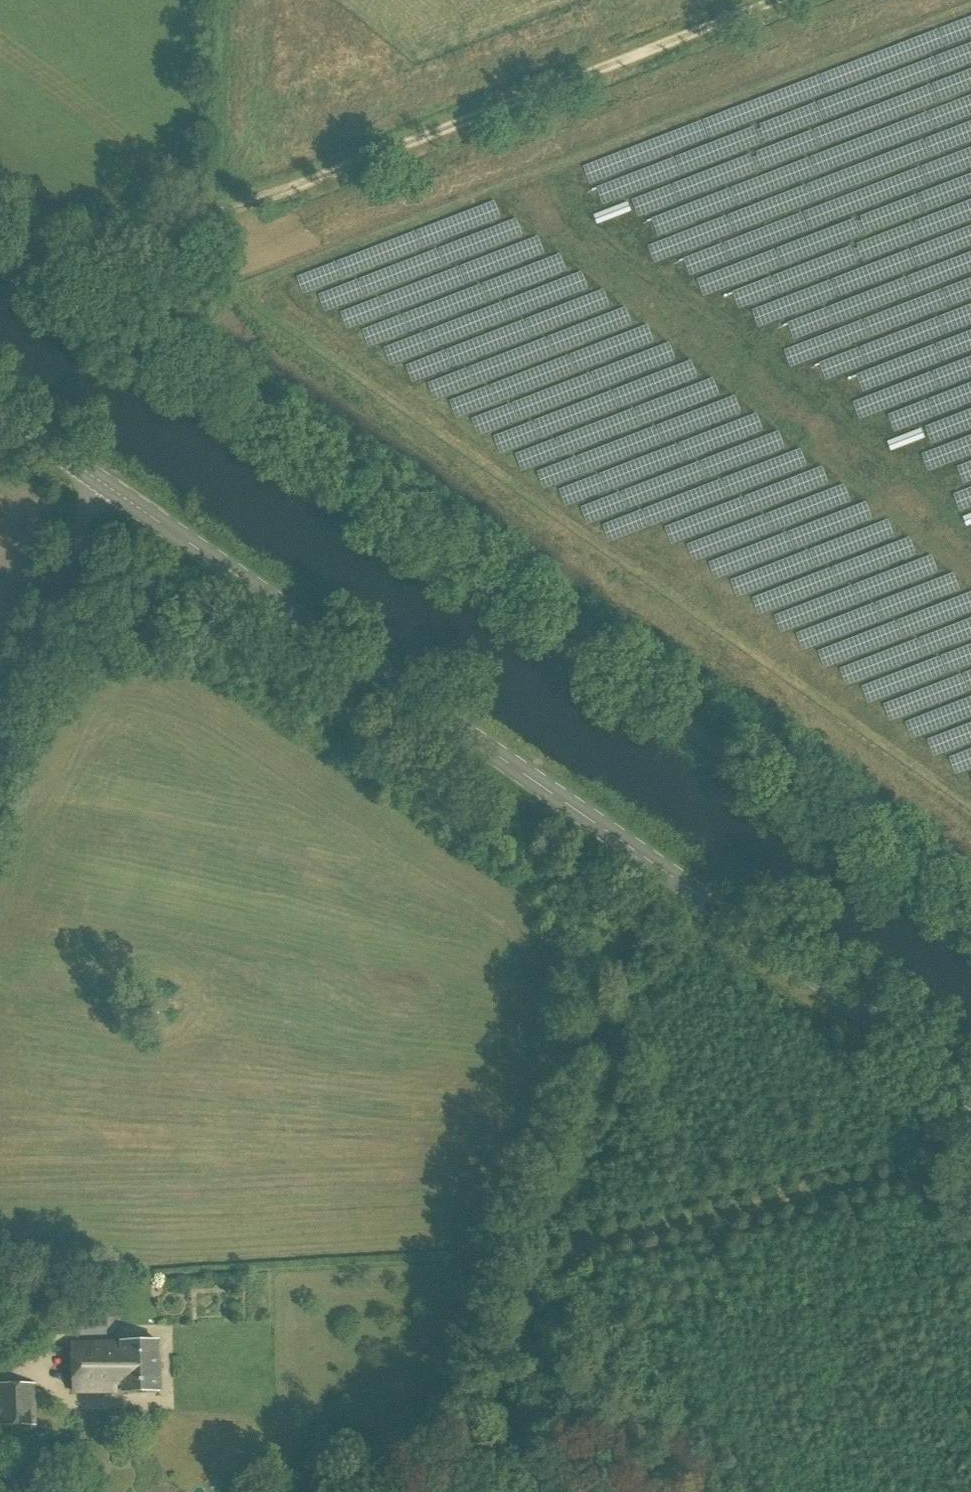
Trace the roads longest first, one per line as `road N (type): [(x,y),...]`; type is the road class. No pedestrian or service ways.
road 1 (secondary): [(970,1095),(97,479)]
road 2 (unclassified): [(792,0),(362,164),(32,273)]
road 3 (unclassified): [(0,723),(97,479)]
road 4 (track): [(224,0),(213,217)]

